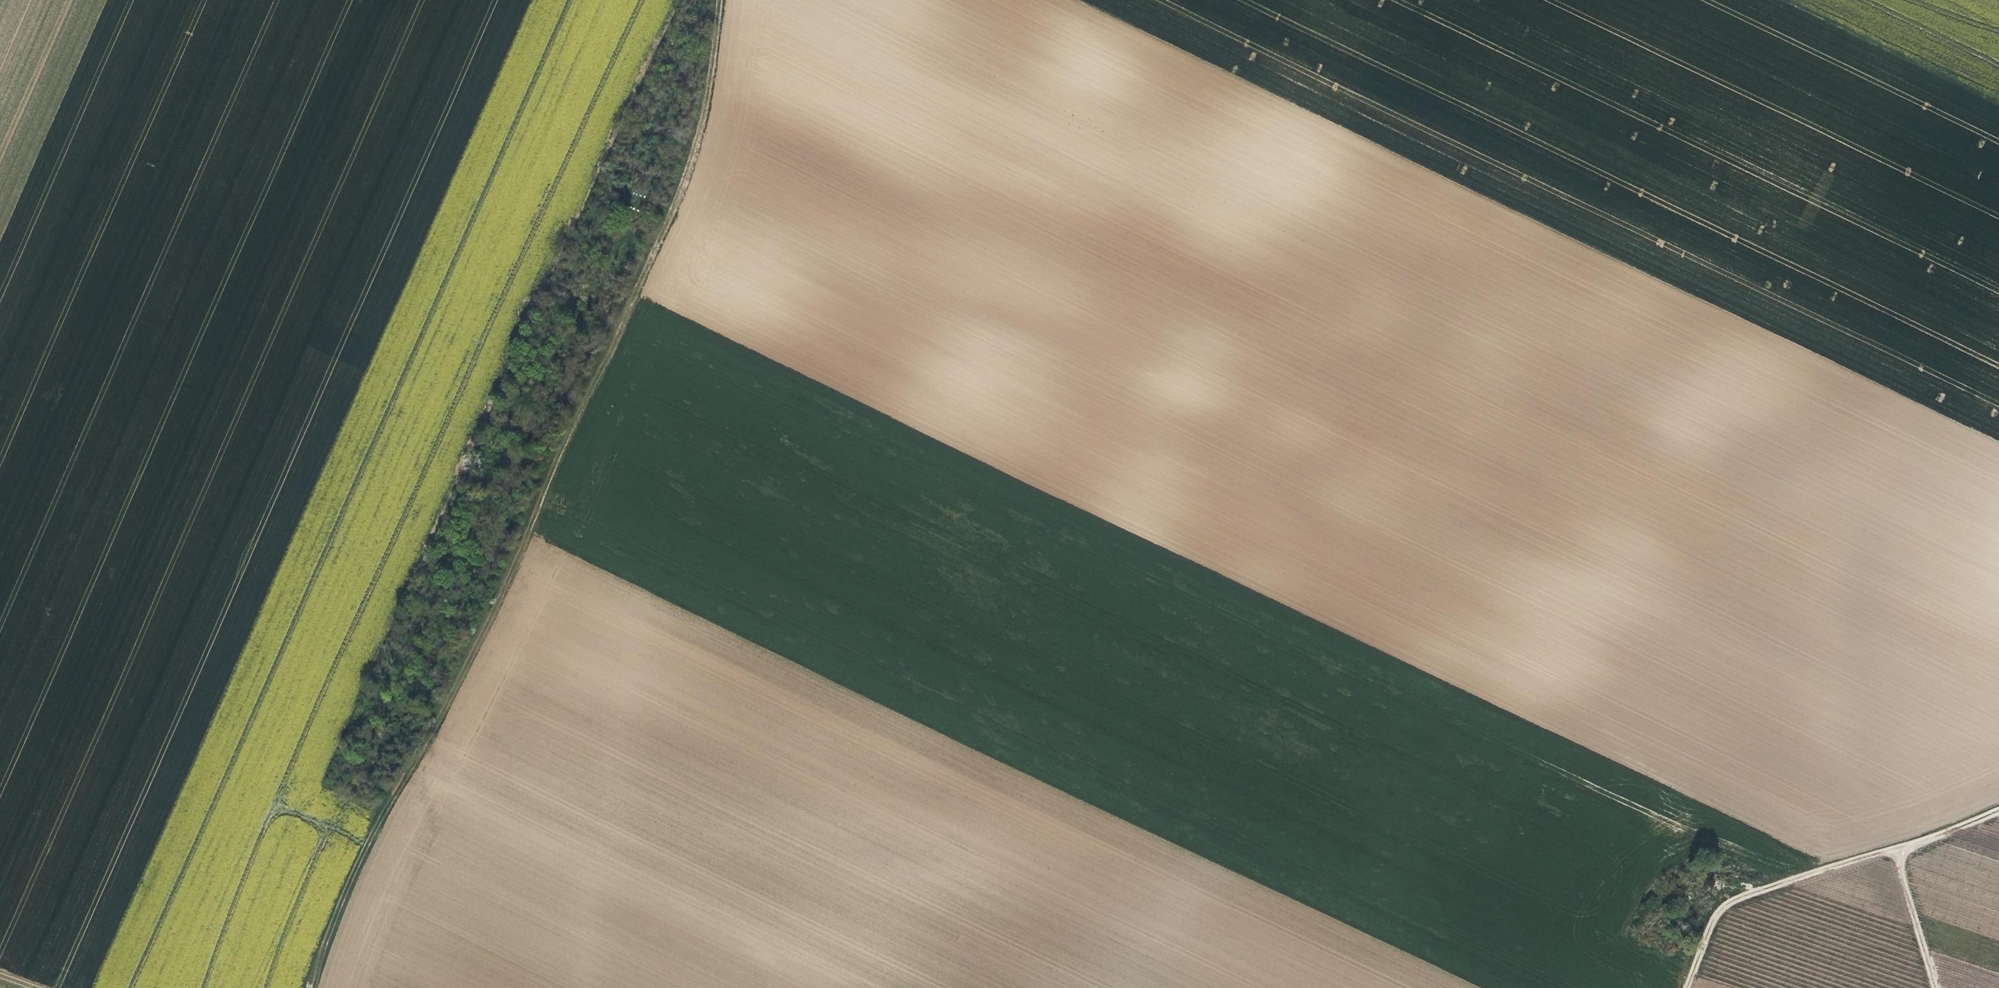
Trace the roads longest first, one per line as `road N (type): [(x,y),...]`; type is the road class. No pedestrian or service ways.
road 1 (track): [(312,987),(346,887),(420,762),(680,191),(706,112),(718,0)]
road 2 (track): [(1998,812),(1745,895),(1716,912),(1688,987)]
road 3 (track): [(1894,850),(1934,987)]

